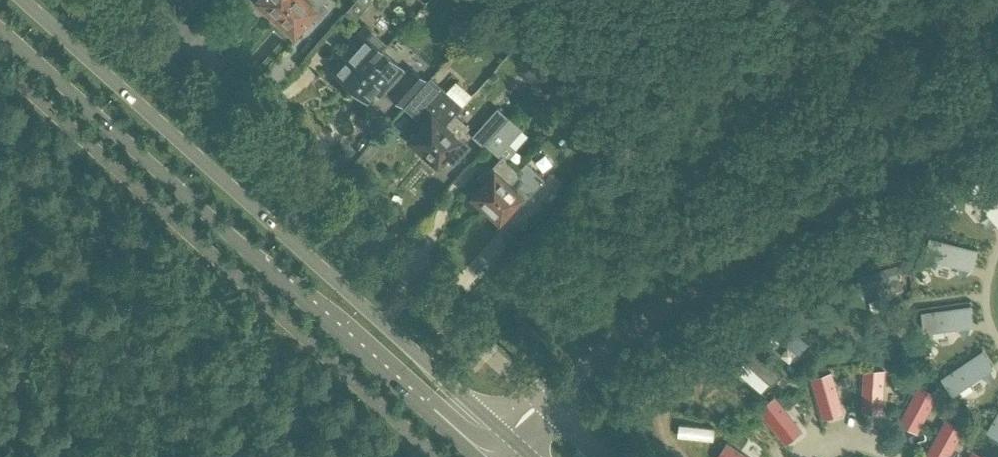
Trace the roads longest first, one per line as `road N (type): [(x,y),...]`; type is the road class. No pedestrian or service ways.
road 1 (primary): [(506,429),(23,0)]
road 2 (primary): [(0,30),(480,454)]
road 3 (residential): [(540,400),(96,0)]
road 4 (unclassified): [(997,100),(540,400)]
road 5 (track): [(95,382),(0,291)]

